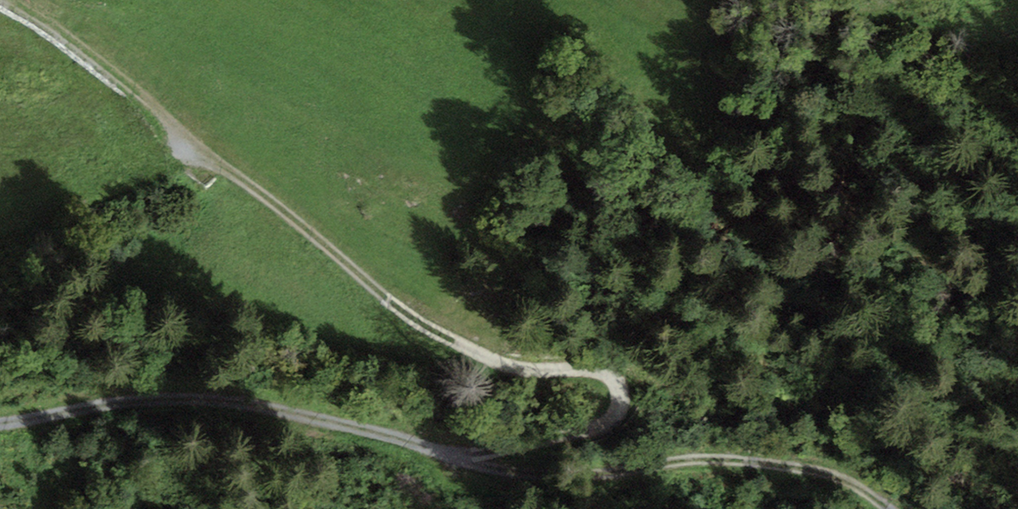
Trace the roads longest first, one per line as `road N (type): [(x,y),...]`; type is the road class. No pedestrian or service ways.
road 1 (track): [(459,460),(609,425),(622,392),(606,371),(515,366),(409,317),(60,27),(12,0)]
road 2 (track): [(0,425),(96,405),(243,393),(406,437),(459,460)]
road 3 (track): [(459,460),(494,476),(603,475),(688,456),(840,481),(880,508)]

